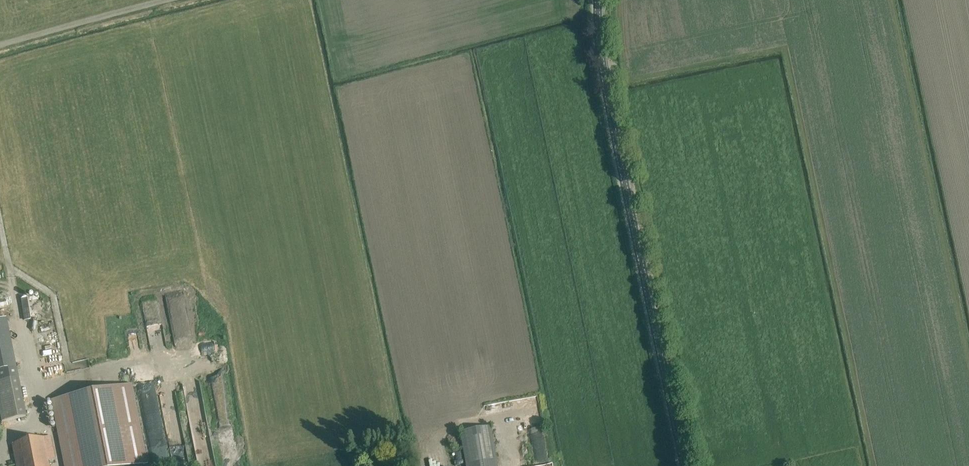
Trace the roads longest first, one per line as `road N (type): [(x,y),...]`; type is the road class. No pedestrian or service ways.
road 1 (unclassified): [(686,465),(601,61),(597,0)]
road 2 (unclassified): [(0,45),(166,0)]

